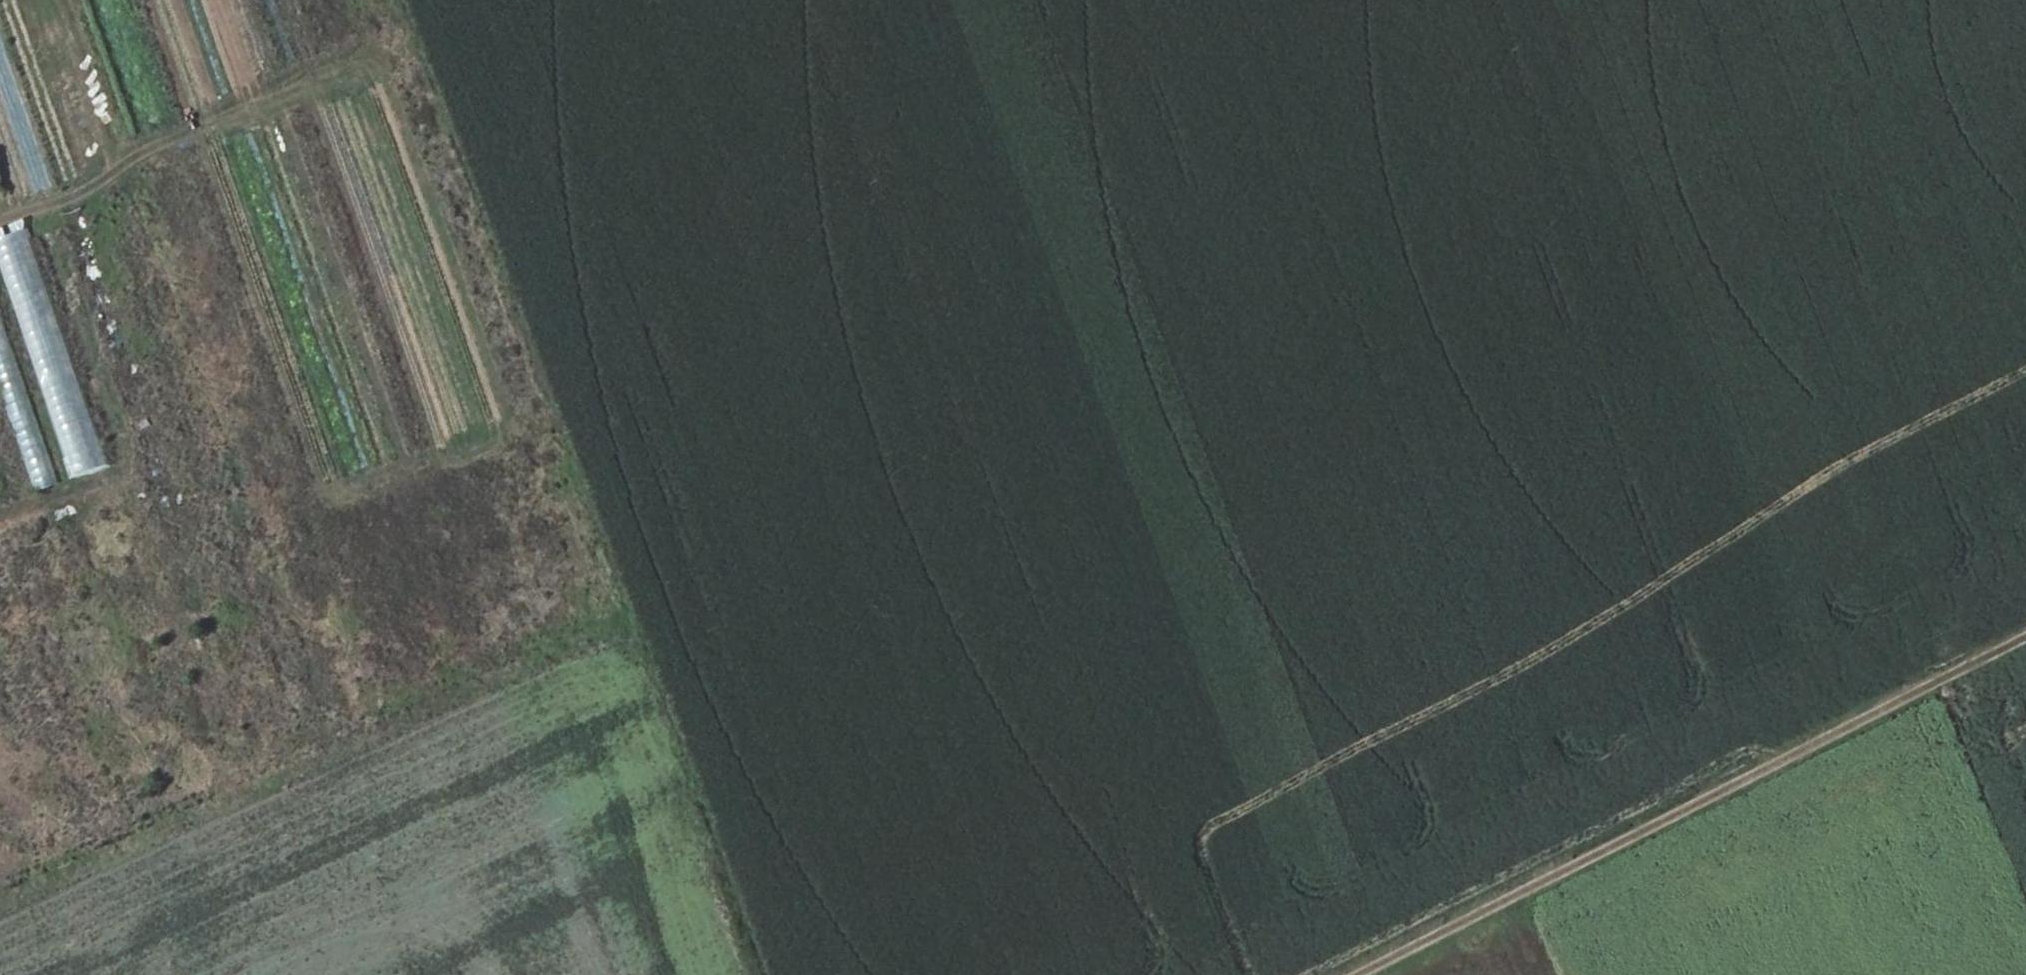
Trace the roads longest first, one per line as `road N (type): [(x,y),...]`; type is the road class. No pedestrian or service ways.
road 1 (track): [(1650,0),(1911,644),(1926,660),(1951,666),(2025,636)]
road 2 (track): [(1985,658),(1364,974)]

